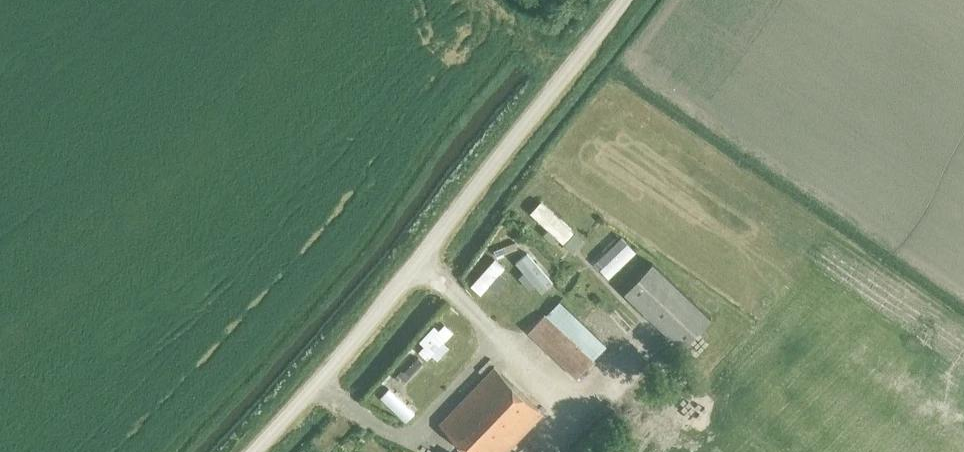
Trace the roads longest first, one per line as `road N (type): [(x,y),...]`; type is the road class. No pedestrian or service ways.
road 1 (tertiary): [(251,451),(358,337),(625,0)]

